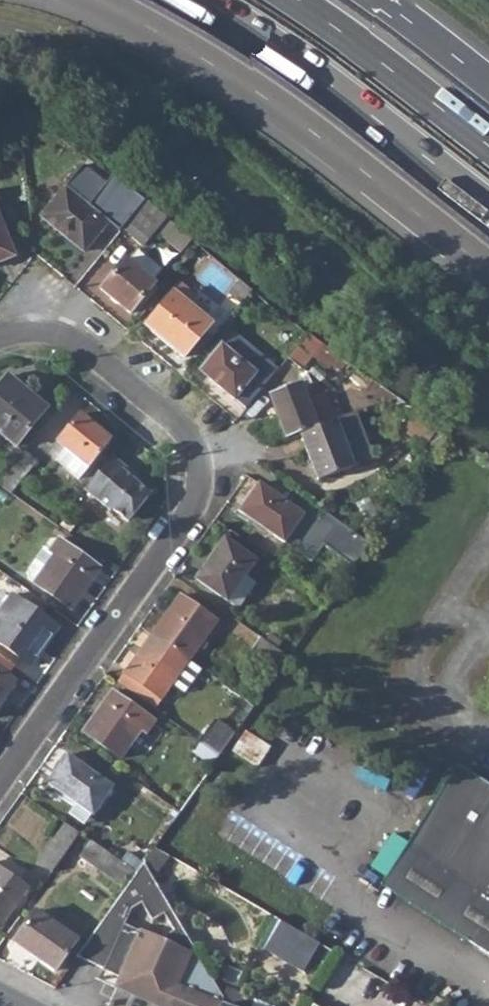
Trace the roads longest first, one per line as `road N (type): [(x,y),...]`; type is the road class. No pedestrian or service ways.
road 1 (residential): [(0,342),(20,335),(74,343),(178,425),(199,462),(193,511),(0,780)]
road 2 (trunk): [(102,0),(241,80),(488,270)]
road 3 (trunk): [(203,0),(326,80),(488,205)]
road 4 (trunk): [(488,145),(293,0)]
road 5 (trunk): [(488,83),(379,0)]

